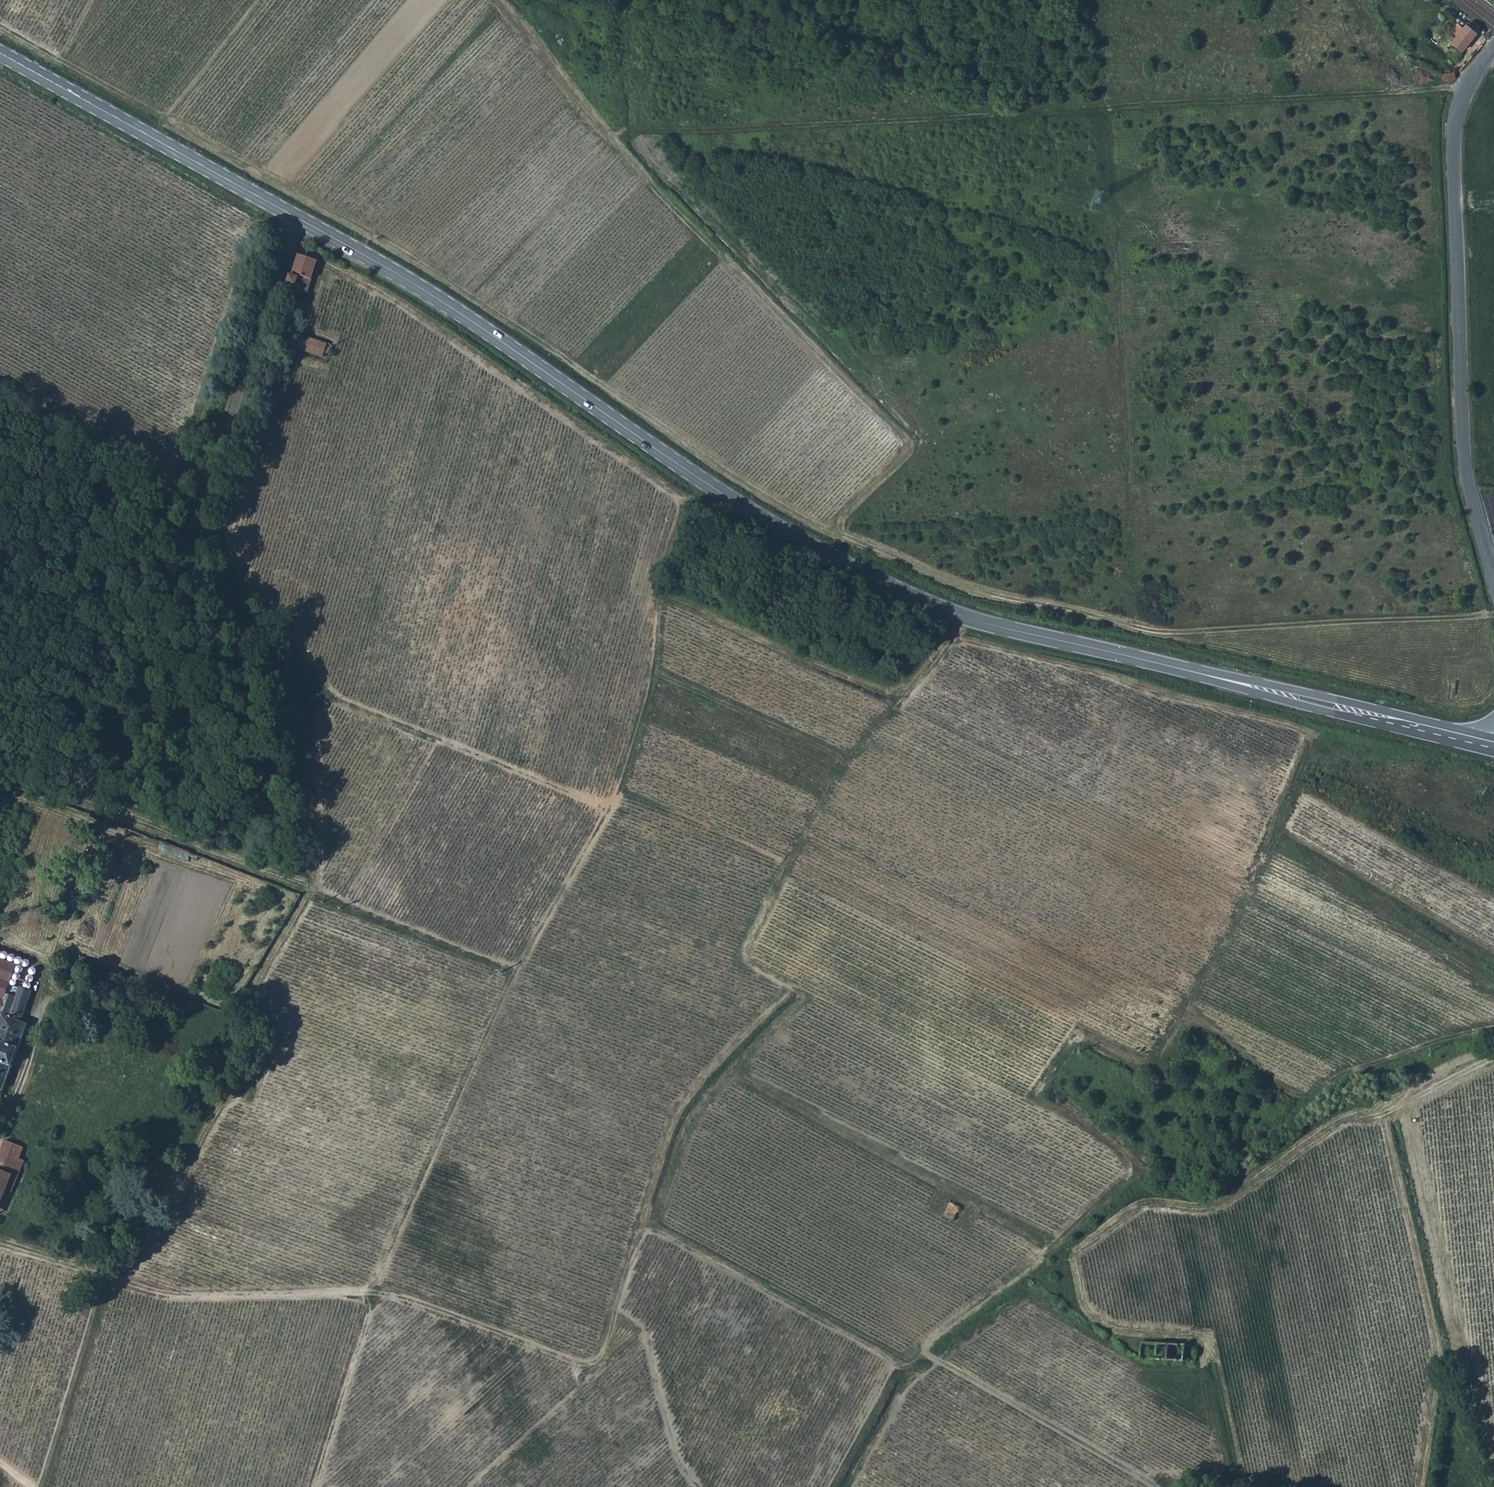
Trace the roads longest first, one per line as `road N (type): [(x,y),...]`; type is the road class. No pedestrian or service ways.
road 1 (track): [(705,481),(684,513),(673,548),(652,685),(625,781),(500,1003),(374,1293),(171,1293),(108,1274),(41,1486)]
road 2 (track): [(968,618),(844,765),(769,902),(747,956),(787,993),(671,1124),(596,1358),(578,1361),(374,1293),(314,1486)]
road 3 (secondary): [(301,219),(424,289),(742,504),(860,571),(968,618),(1208,676)]
road 4 (track): [(1468,84),(621,125),(503,0)]
road 5 (track): [(1157,1486),(936,1357),(928,1345),(1122,1180),(1207,1174),(1348,1071),(1451,1033),(1493,1027)]
road 6 (track): [(958,637),(1303,729),(1310,737),(1251,882),(1184,1005)]
road 7 (unclassified): [(1493,581),(1464,468),(1453,151),(1462,97),(1493,49)]
road 8 (track): [(1147,1180),(1077,1118),(1031,1096),(1076,1037),(1145,1072),(1184,1005),(1300,1105)]
road 9 (track): [(612,807),(336,698),(255,580),(214,532),(198,525)]
road 10 (track): [(118,812),(518,970)]
road 11 (track): [(688,504),(342,272)]
road 12 (track): [(718,1064),(1059,1241)]
road 13 (residential): [(214,472),(132,540),(76,611),(0,738)]
road 14 (secondary): [(0,53),(301,219)]
road 15 (track): [(641,1225),(900,1369),(930,1351)]
road 16 (track): [(198,525),(118,812)]
road 17 (secondary): [(1208,676),(1493,753)]
road 18 (secondary): [(1493,739),(1208,676)]
road 19 (residential): [(214,472),(301,219)]
road 20 (track): [(0,395),(192,491)]
road 21 (track): [(616,1308),(647,1332),(677,1450),(700,1486)]
road 22 (track): [(0,1139),(61,957)]
road 23 (track): [(619,792),(790,865)]
road 24 (track): [(844,1486),(900,1369)]
road 25 (track): [(118,812),(0,769)]

